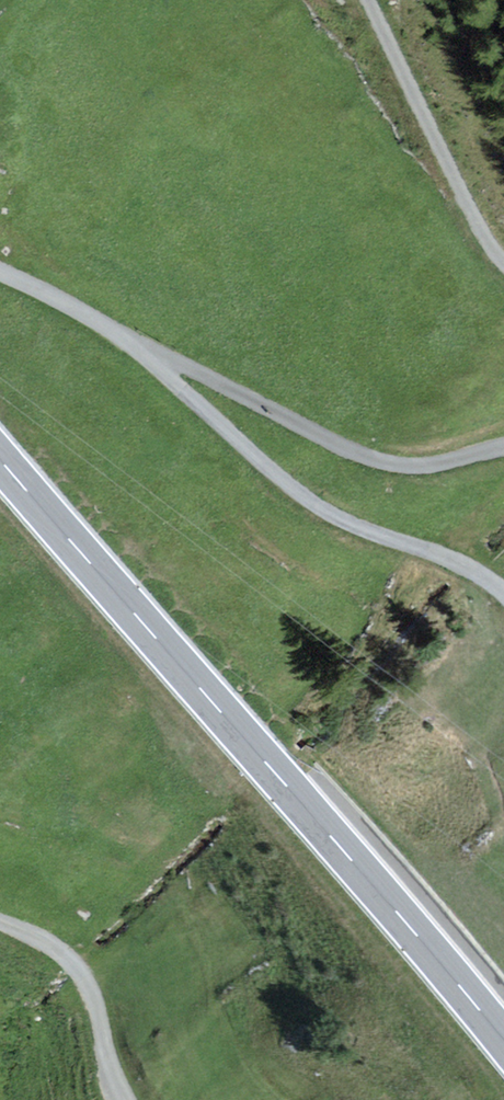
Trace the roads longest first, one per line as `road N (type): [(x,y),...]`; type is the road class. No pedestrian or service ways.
road 1 (primary): [(0,458),(503,1040)]
road 2 (unclassified): [(0,266),(142,343),(291,480),(503,594)]
road 3 (track): [(120,1099),(97,994),(62,954),(0,925)]

